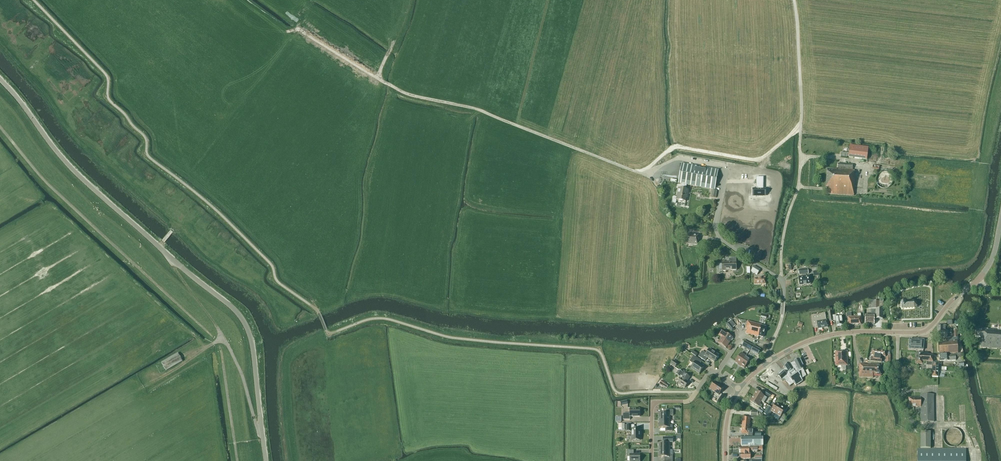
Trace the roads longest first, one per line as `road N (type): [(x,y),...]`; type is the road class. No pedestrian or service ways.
road 1 (track): [(801,126),(756,173),(679,158),(647,175),(479,110),(401,91),(299,30),(287,32)]
road 2 (tertiary): [(266,460),(243,318),(92,187),(0,78)]
road 3 (tertiary): [(770,361),(839,333),(925,331),(978,280)]
road 4 (unclassified): [(726,166),(717,229),(781,280),(784,300)]

